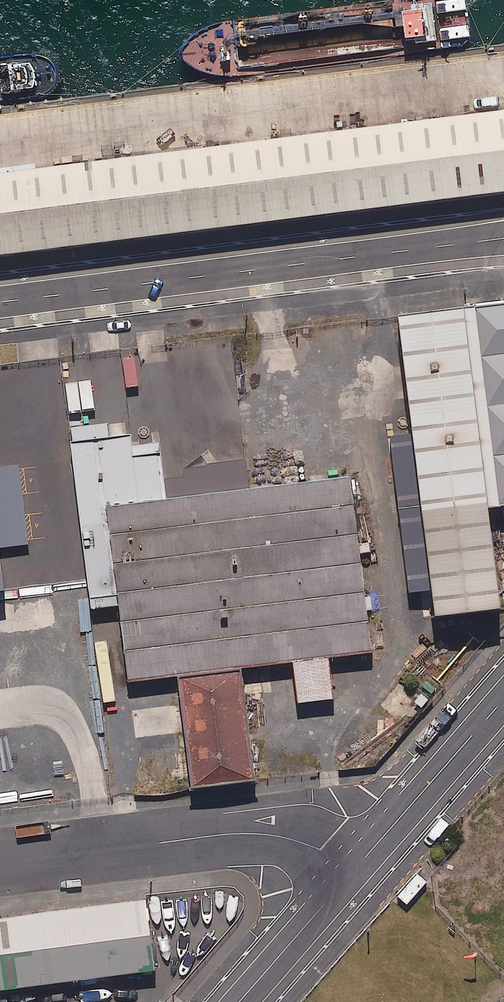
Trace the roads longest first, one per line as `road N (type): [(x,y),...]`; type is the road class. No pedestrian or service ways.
road 1 (tertiary): [(0,302),(503,239)]
road 2 (unclassified): [(0,856),(402,814)]
road 3 (tertiary): [(402,814),(241,1001)]
road 4 (tertiary): [(503,698),(402,814)]

